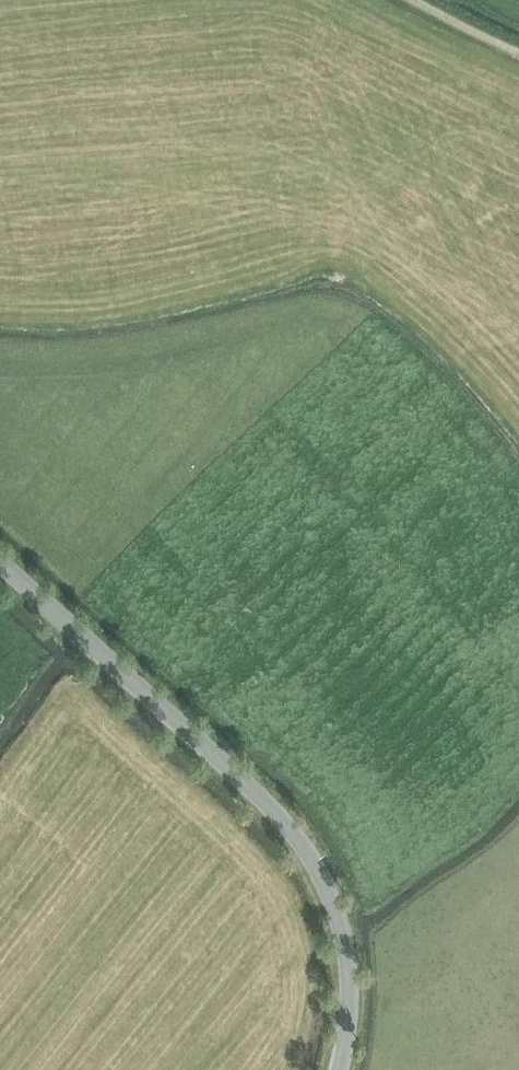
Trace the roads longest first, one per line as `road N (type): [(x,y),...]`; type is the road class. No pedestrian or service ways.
road 1 (tertiary): [(337,1069),(349,966),(325,874),(305,840),(0,563)]

